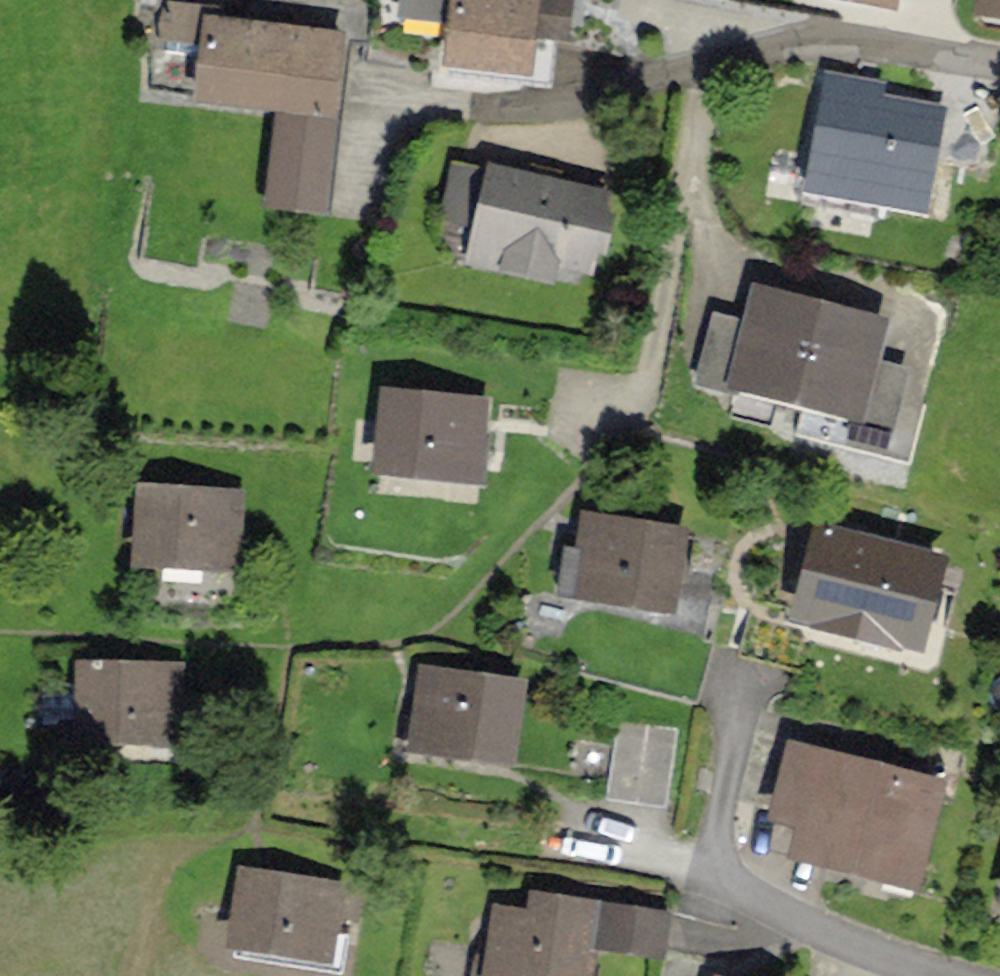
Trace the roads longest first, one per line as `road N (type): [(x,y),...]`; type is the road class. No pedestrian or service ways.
road 1 (residential): [(999,72),(826,45),(584,101),(481,110)]
road 2 (residential): [(969,975),(797,920),(745,887),(720,841),(749,674)]
road 3 (track): [(0,264),(27,256),(54,224),(71,157),(70,39),(54,0)]

